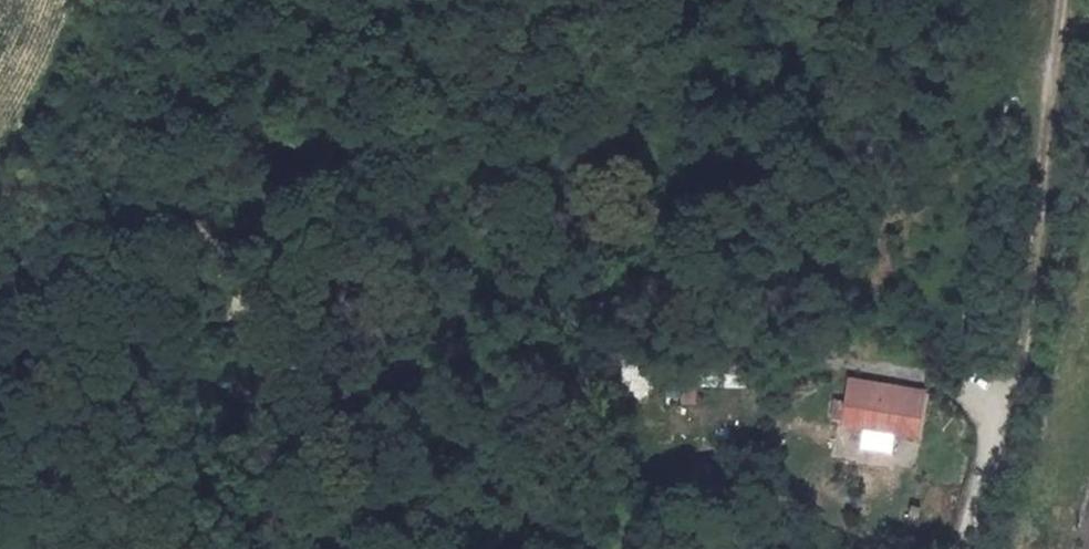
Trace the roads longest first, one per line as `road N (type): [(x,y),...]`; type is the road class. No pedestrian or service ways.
road 1 (track): [(988,412),(1024,361),(1061,0)]
road 2 (track): [(279,274),(128,393),(59,517),(0,545)]
road 3 (track): [(964,548),(990,448),(988,412),(970,392),(941,383)]

